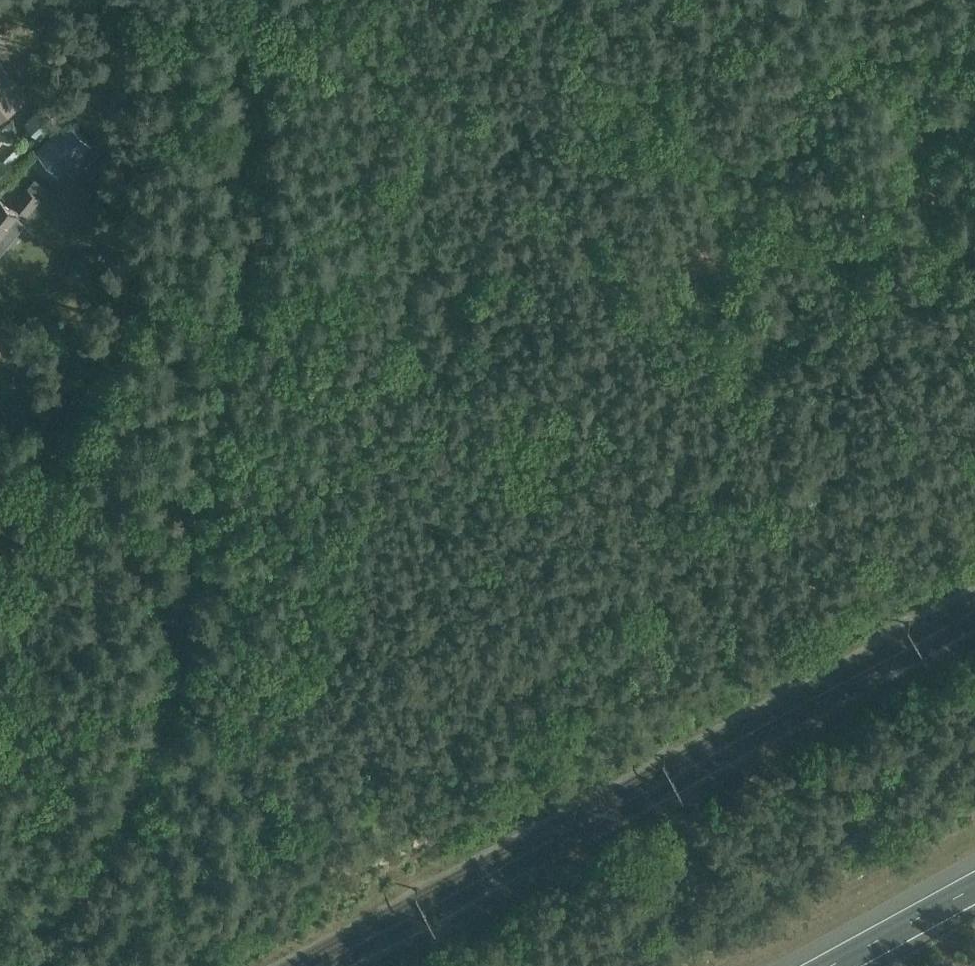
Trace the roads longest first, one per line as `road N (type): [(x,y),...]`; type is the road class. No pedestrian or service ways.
road 1 (motorway): [(974,883),(822,965)]

